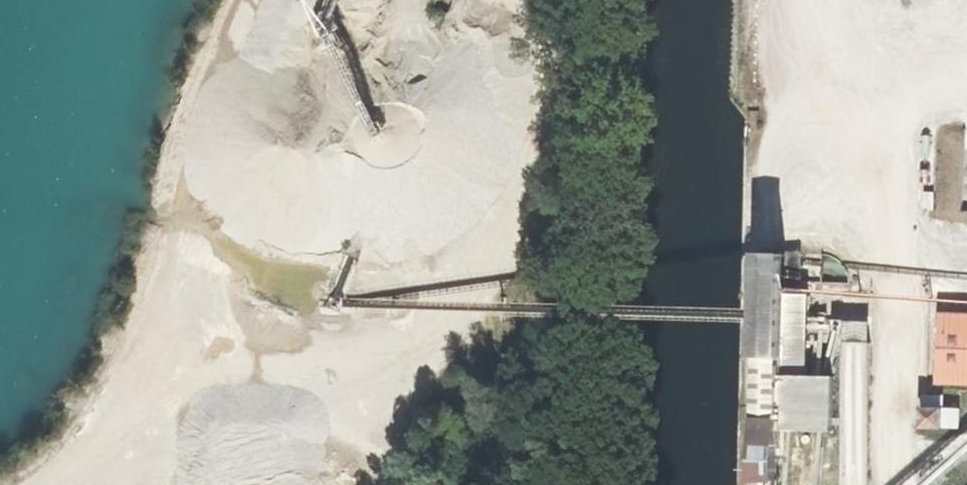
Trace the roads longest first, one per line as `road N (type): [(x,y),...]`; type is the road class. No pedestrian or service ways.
road 1 (track): [(35,484),(152,369),(236,347),(411,339),(459,325),(480,307),(506,263),(532,177),(541,0)]

